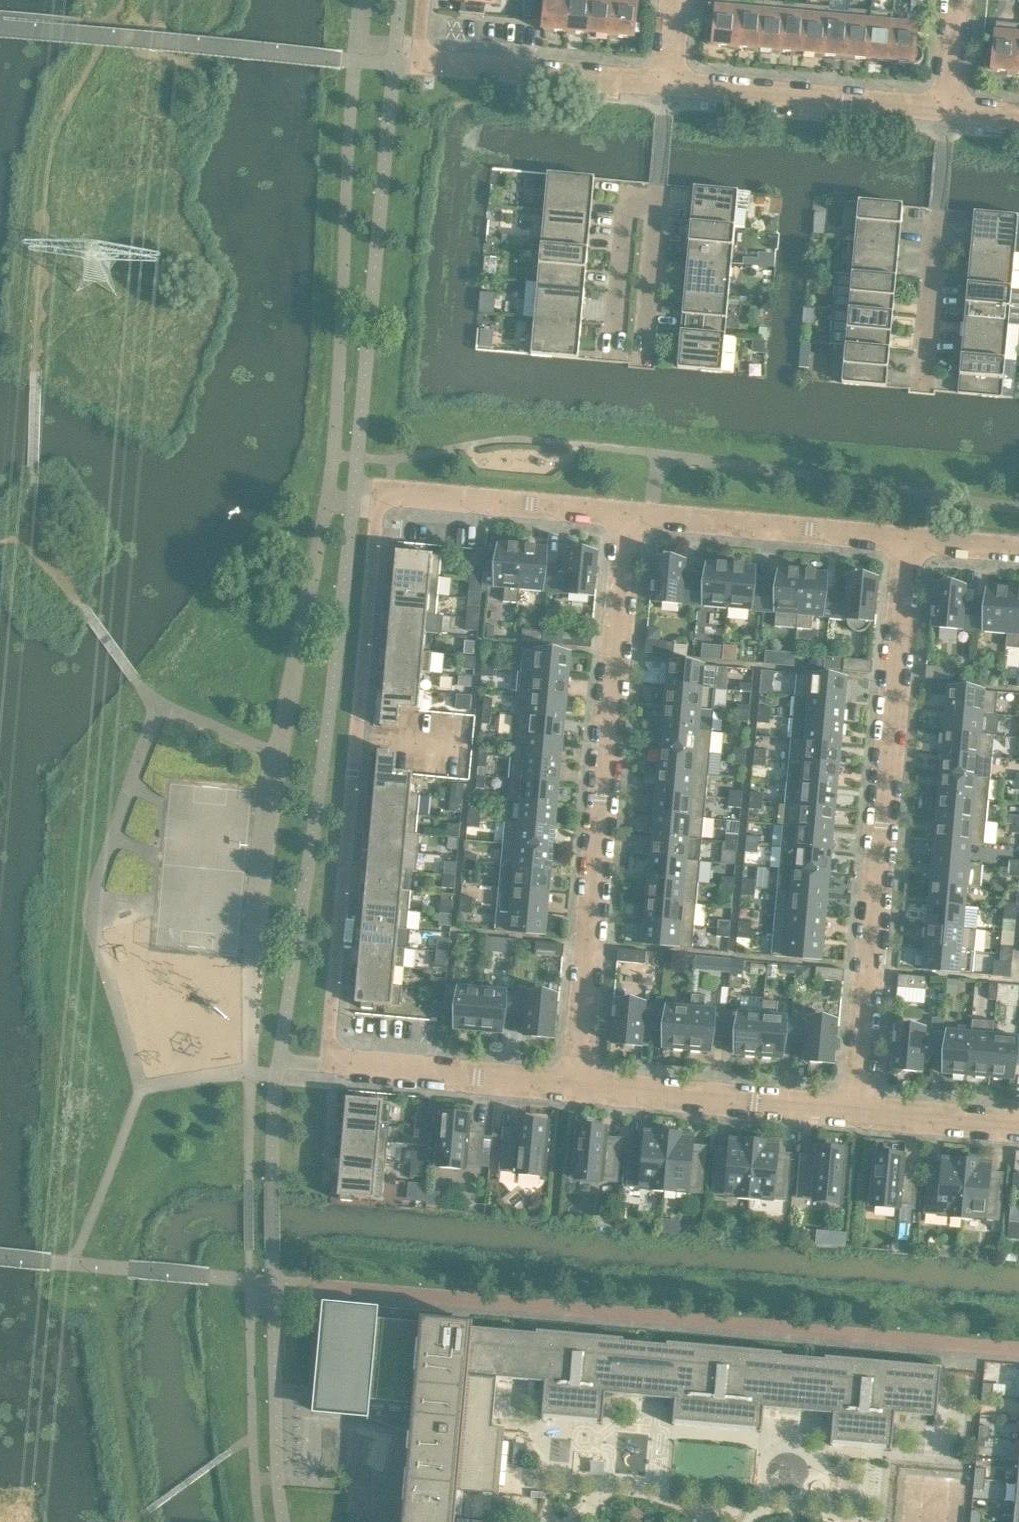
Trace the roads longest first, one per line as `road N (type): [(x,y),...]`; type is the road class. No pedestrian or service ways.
road 1 (residential): [(577,1086),(328,1064),(382,489),(632,512)]
road 2 (residential): [(577,1086),(632,512)]
road 3 (residential): [(856,1112),(906,539)]
road 4 (residential): [(668,84),(419,62),(424,0)]
road 5 (residential): [(948,111),(668,84)]
road 6 (residential): [(856,1112),(577,1086)]
road 7 (residential): [(632,512),(906,539)]
road 8 (residential): [(948,111),(921,381)]
road 9 (residential): [(658,200),(632,198),(616,358),(642,360)]
road 10 (residential): [(1018,1127),(856,1112)]
road 11 (residential): [(642,360),(658,200)]

